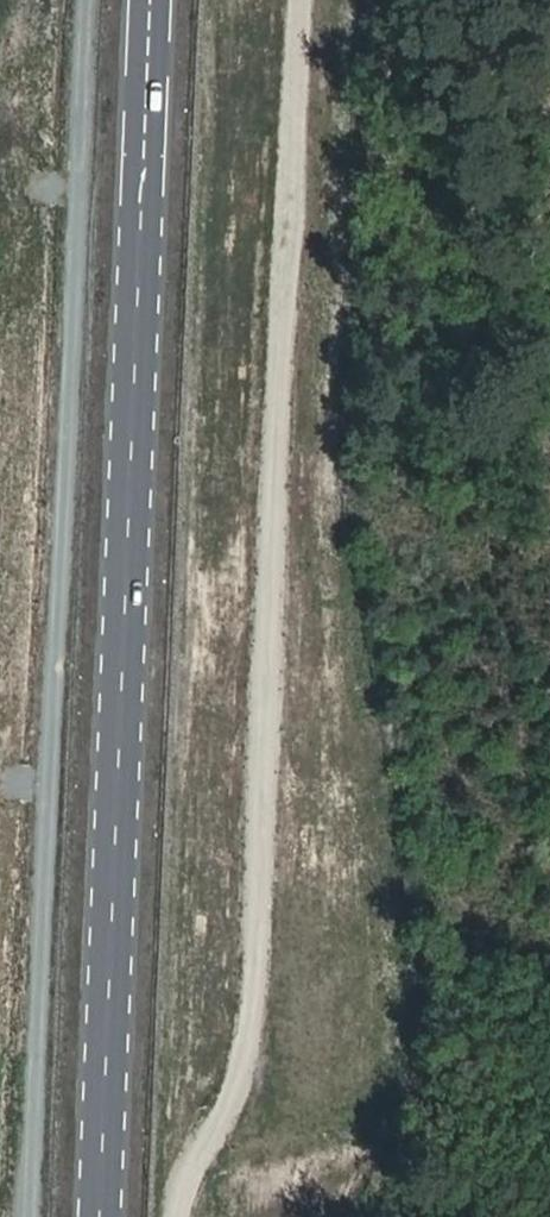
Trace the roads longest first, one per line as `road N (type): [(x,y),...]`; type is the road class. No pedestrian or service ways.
road 1 (track): [(92,0),(38,1216)]
road 2 (primary): [(107,1216),(157,0)]

